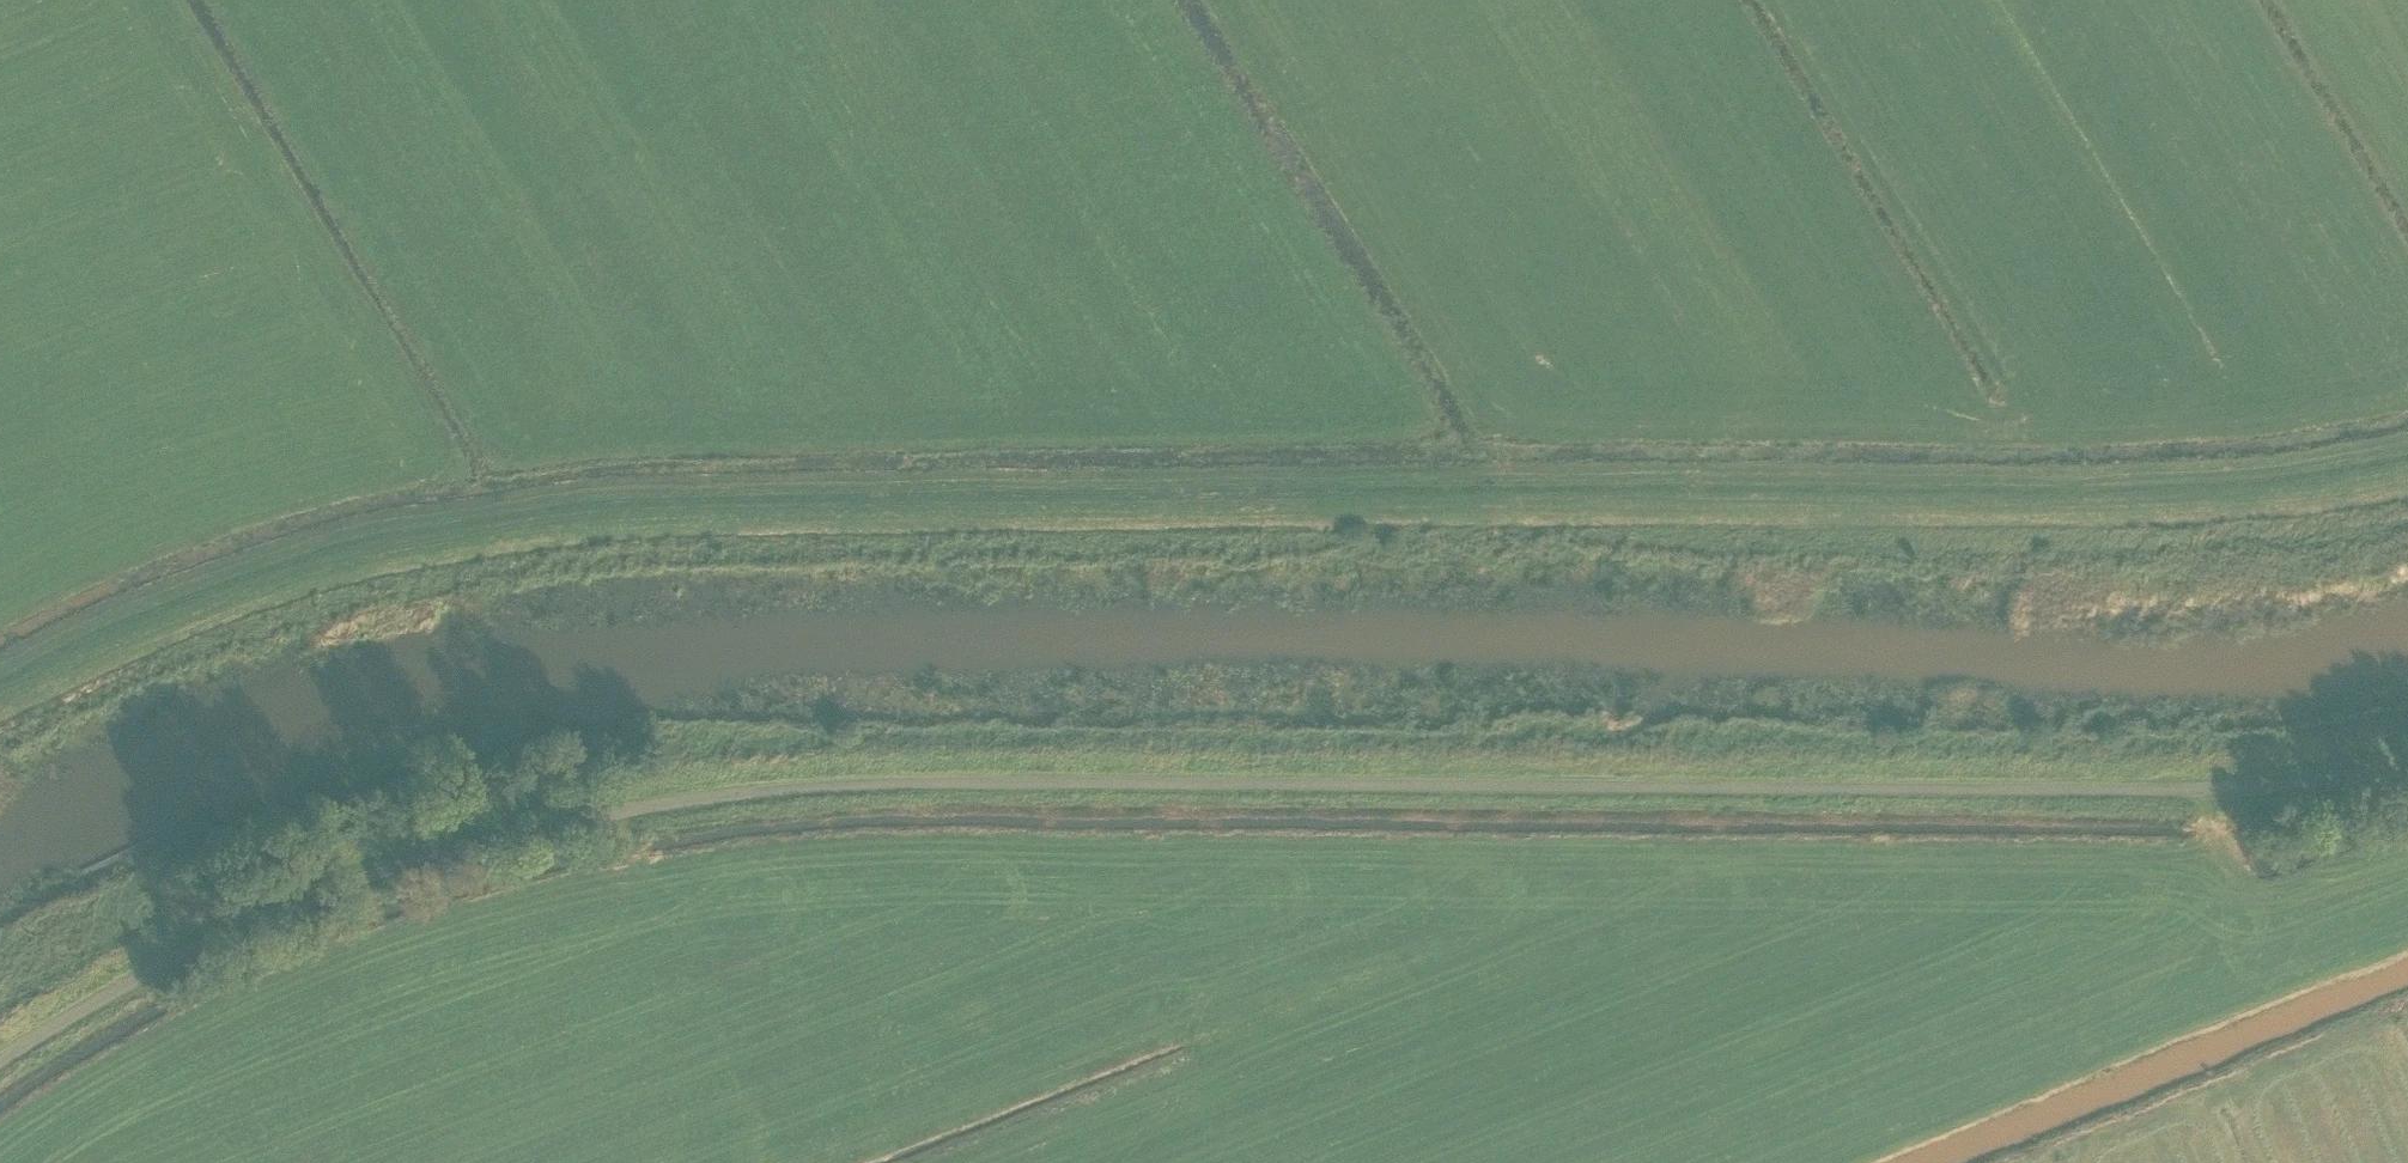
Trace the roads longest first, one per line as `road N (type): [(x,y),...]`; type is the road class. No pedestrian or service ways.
road 1 (unclassified): [(0,1063),(189,954),(343,887),(581,819),(722,798),(926,786),(2195,792),(2407,765)]

